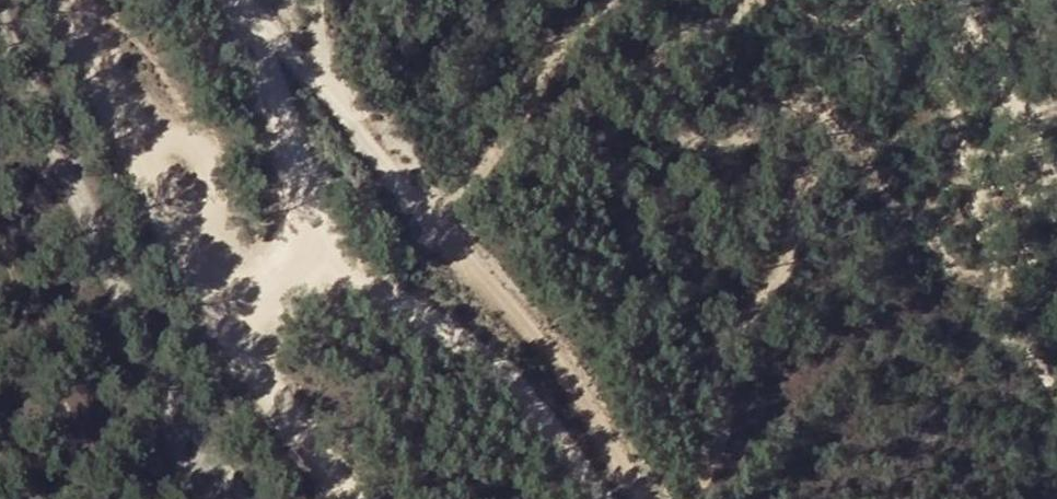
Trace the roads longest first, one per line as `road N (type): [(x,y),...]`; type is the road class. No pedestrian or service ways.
road 1 (track): [(689,498),(718,433),(747,329),(793,211),(825,159),(830,130),(816,112),(789,107),(739,136),(699,145),(682,133),(658,73),(659,45),(717,25),(737,0)]
road 2 (track): [(235,0),(246,19),(281,42),(530,333),(647,498)]
road 3 (track): [(246,19),(303,207),(301,247),(489,352),(560,434),(601,498)]
road 4 (track): [(342,498),(249,370),(67,0)]
road 5 (track): [(0,12),(71,169),(175,441),(234,498)]
road 6 (track): [(438,229),(600,0)]
road 7 (track): [(1056,202),(1016,106),(953,0)]

